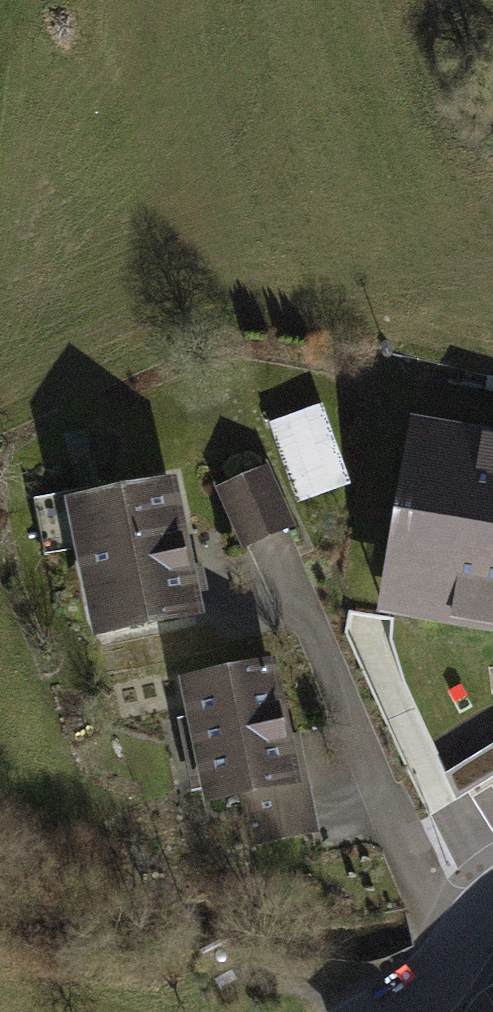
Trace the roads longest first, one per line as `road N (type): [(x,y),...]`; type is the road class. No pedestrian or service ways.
road 1 (secondary): [(492,930),(462,973),(389,1011)]

